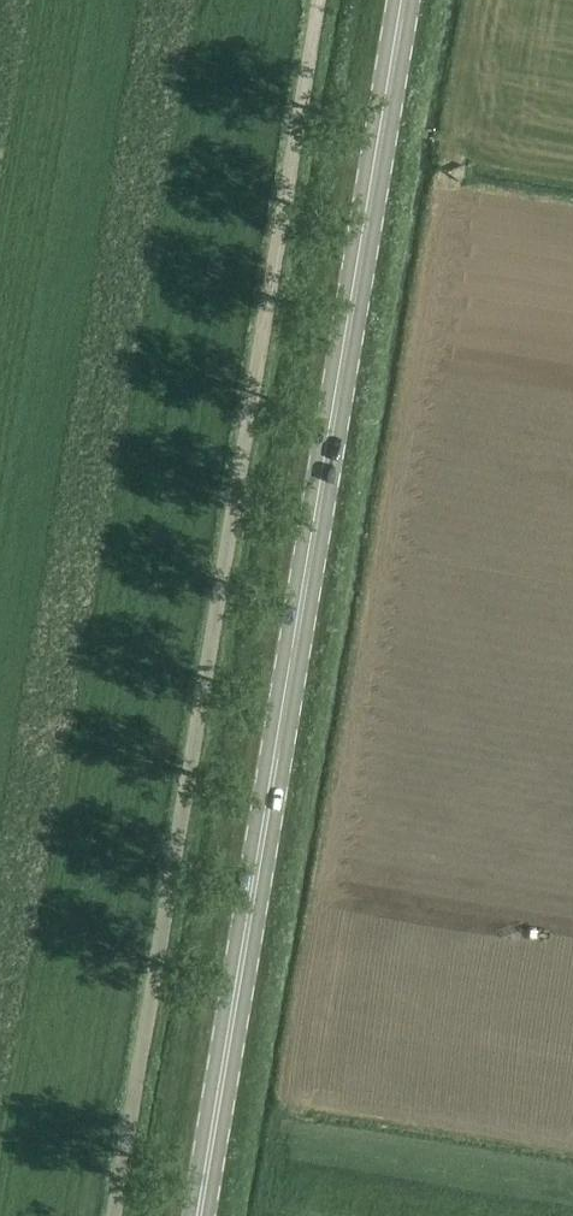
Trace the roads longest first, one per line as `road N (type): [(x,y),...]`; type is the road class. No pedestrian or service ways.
road 1 (primary): [(198,1215),(403,0)]
road 2 (unclassified): [(115,1215),(319,0)]

